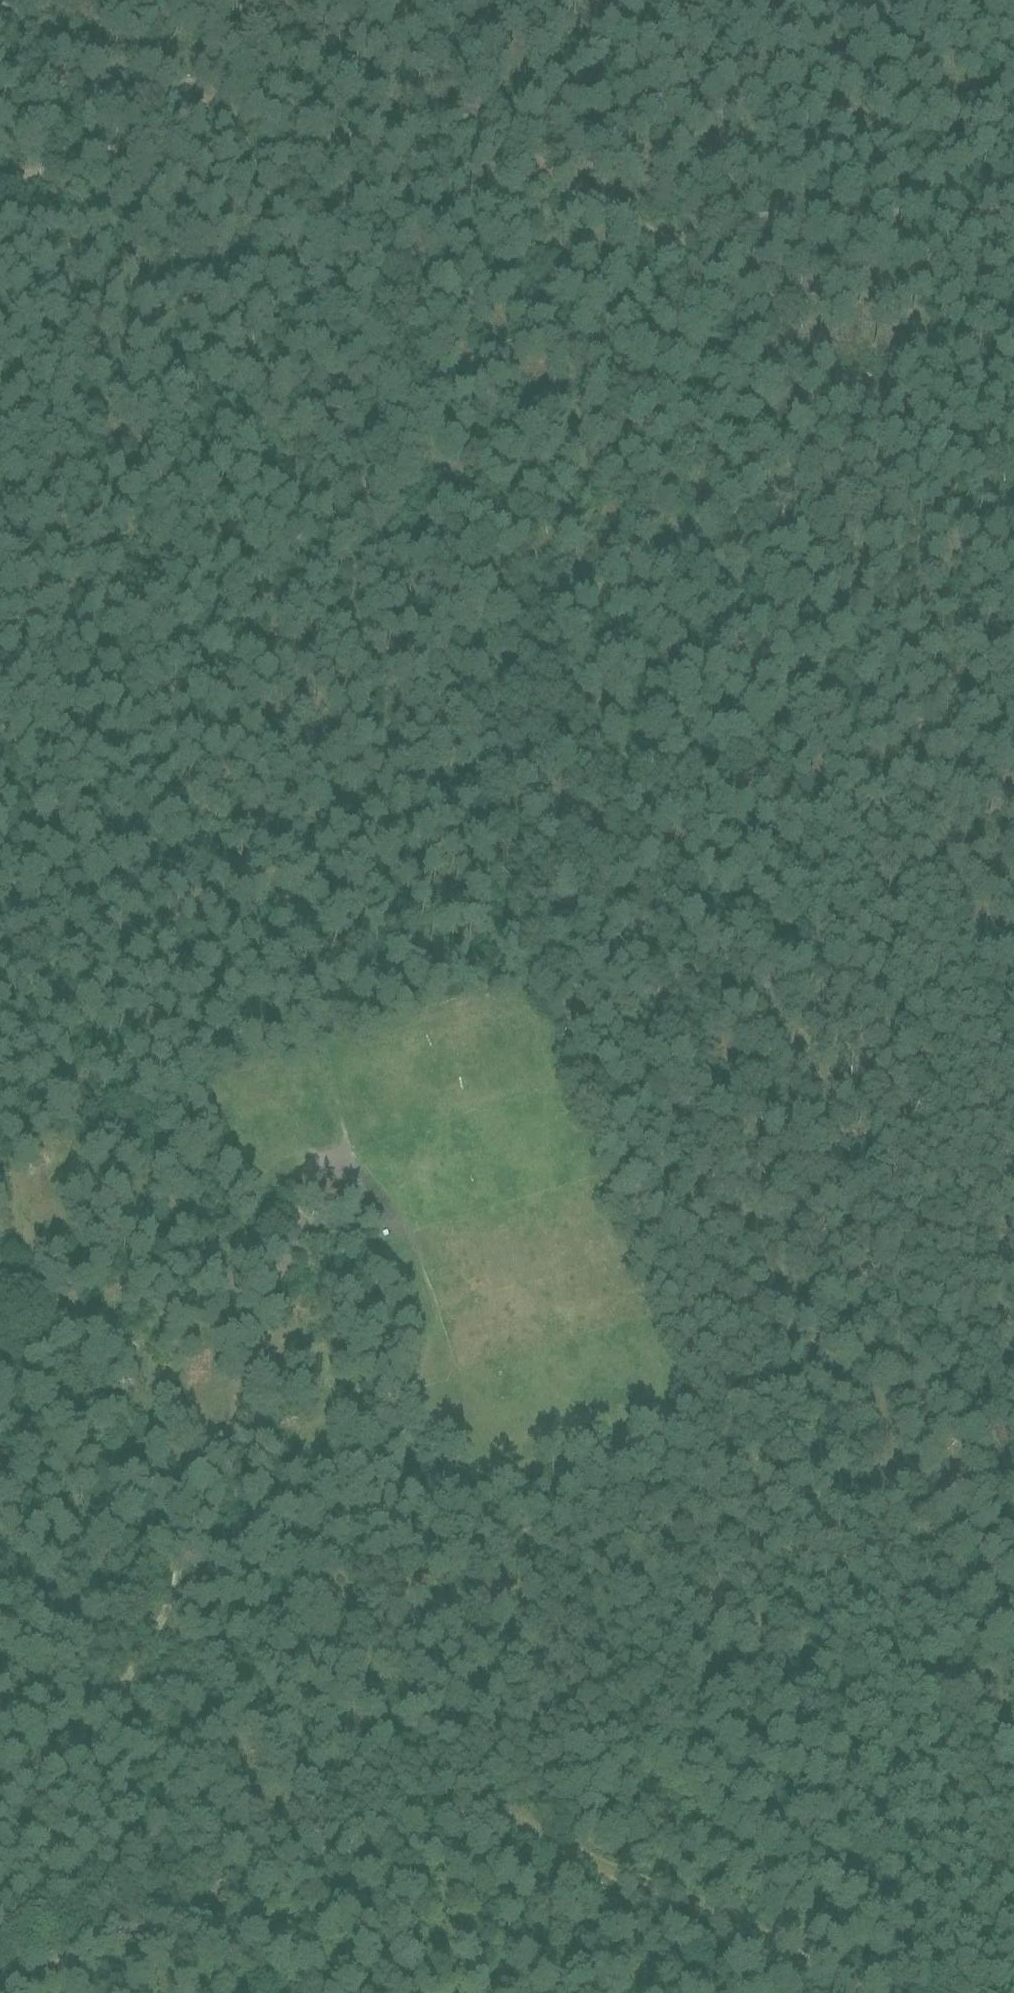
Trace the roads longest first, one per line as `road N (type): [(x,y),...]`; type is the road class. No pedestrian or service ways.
road 1 (track): [(0,1968),(580,1768),(1013,1895)]

